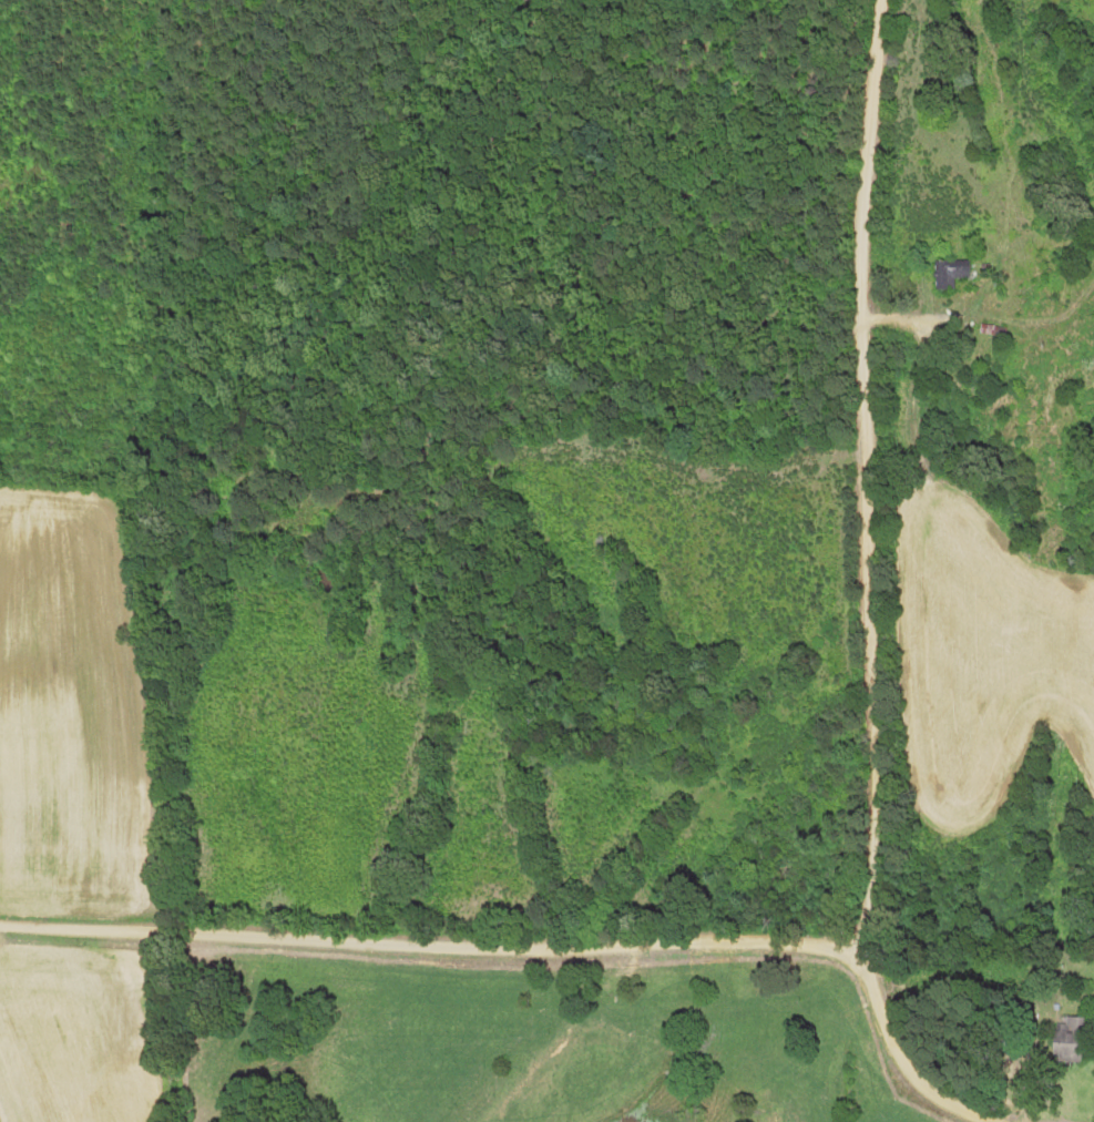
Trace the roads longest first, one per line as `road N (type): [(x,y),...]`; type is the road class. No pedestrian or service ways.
road 1 (residential): [(863,946),(863,208),(881,0)]
road 2 (residential): [(0,924),(186,926),(430,946),(863,946)]
road 3 (residential): [(989,1121),(919,1075),(863,946)]

